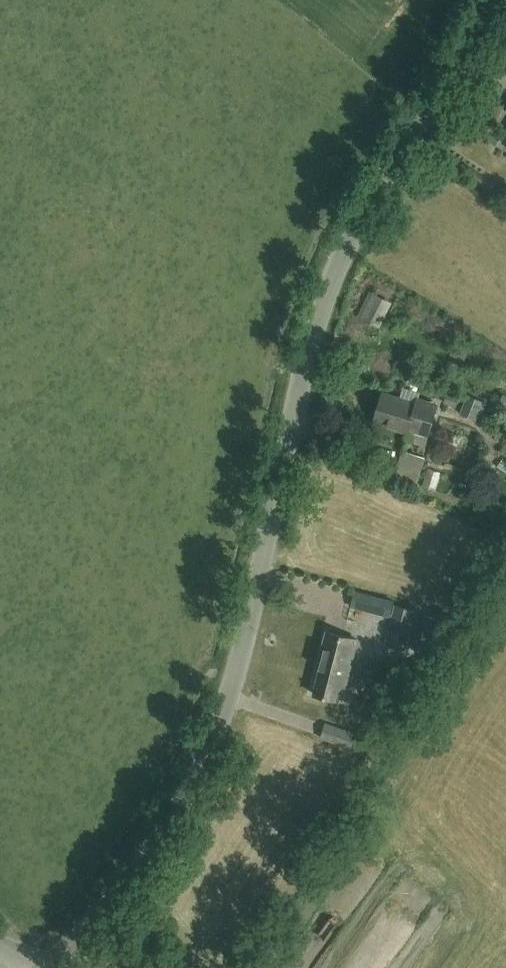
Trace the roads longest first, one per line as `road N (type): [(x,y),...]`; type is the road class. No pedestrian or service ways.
road 1 (unclassified): [(43,967),(127,887),(174,817),(223,712),(315,317),(342,251),(497,0)]

